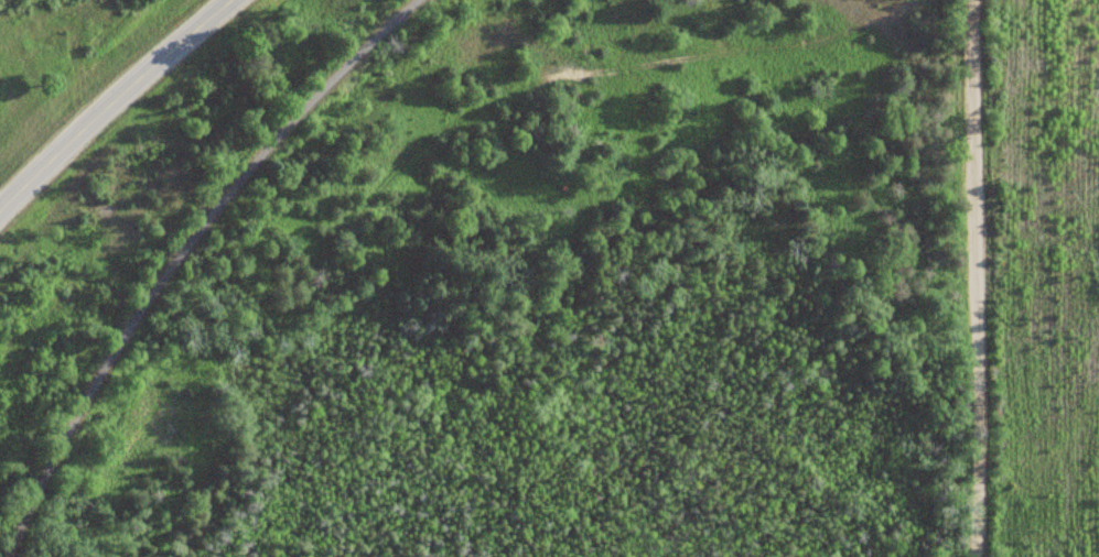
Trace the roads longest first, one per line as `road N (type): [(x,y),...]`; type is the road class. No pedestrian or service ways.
road 1 (residential): [(974,556),(978,0)]
road 2 (tertiary): [(0,212),(236,0)]

